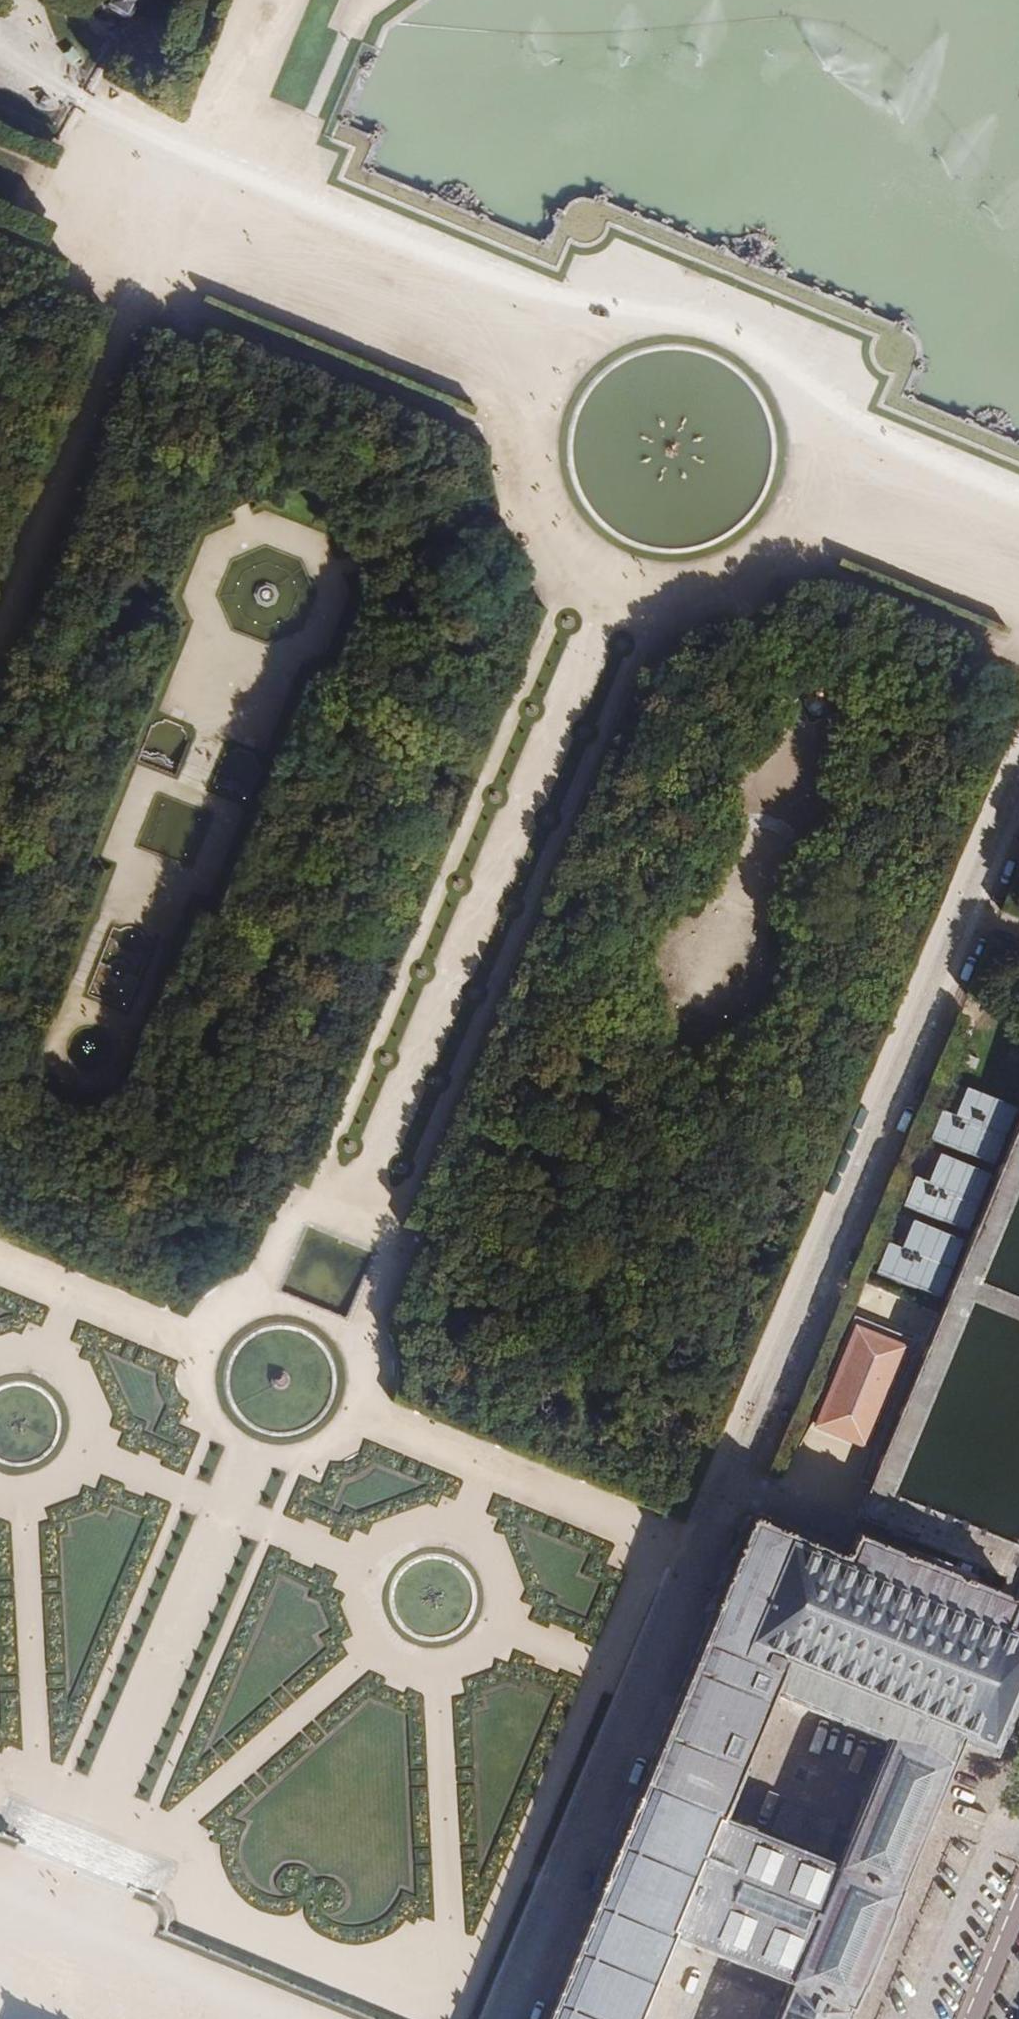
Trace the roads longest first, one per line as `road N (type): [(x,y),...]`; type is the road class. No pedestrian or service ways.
road 1 (primary): [(1018,1897),(968,2018)]

